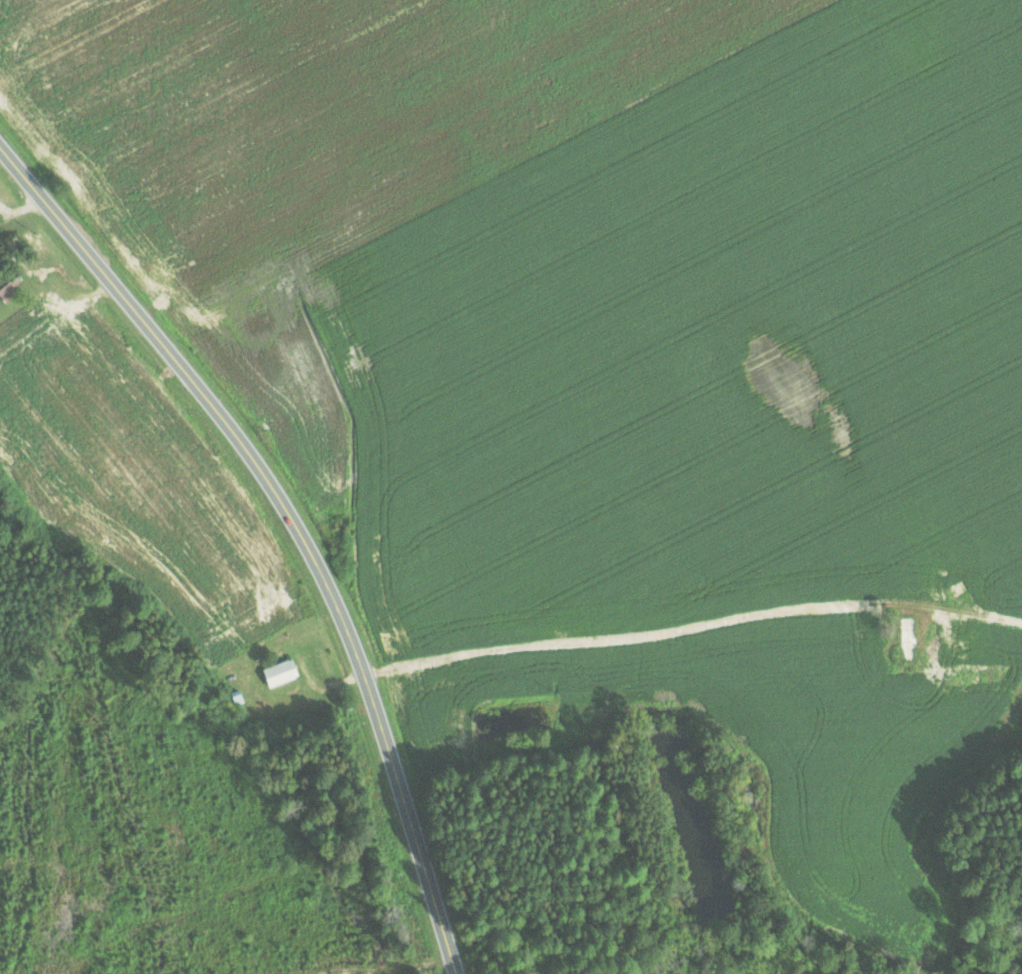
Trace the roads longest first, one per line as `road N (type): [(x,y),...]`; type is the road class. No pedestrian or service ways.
road 1 (primary): [(456,973),(363,669),(315,555),(259,465),(0,151)]
road 2 (track): [(1021,623),(938,608),(802,606),(639,635),(494,649),(332,685)]

